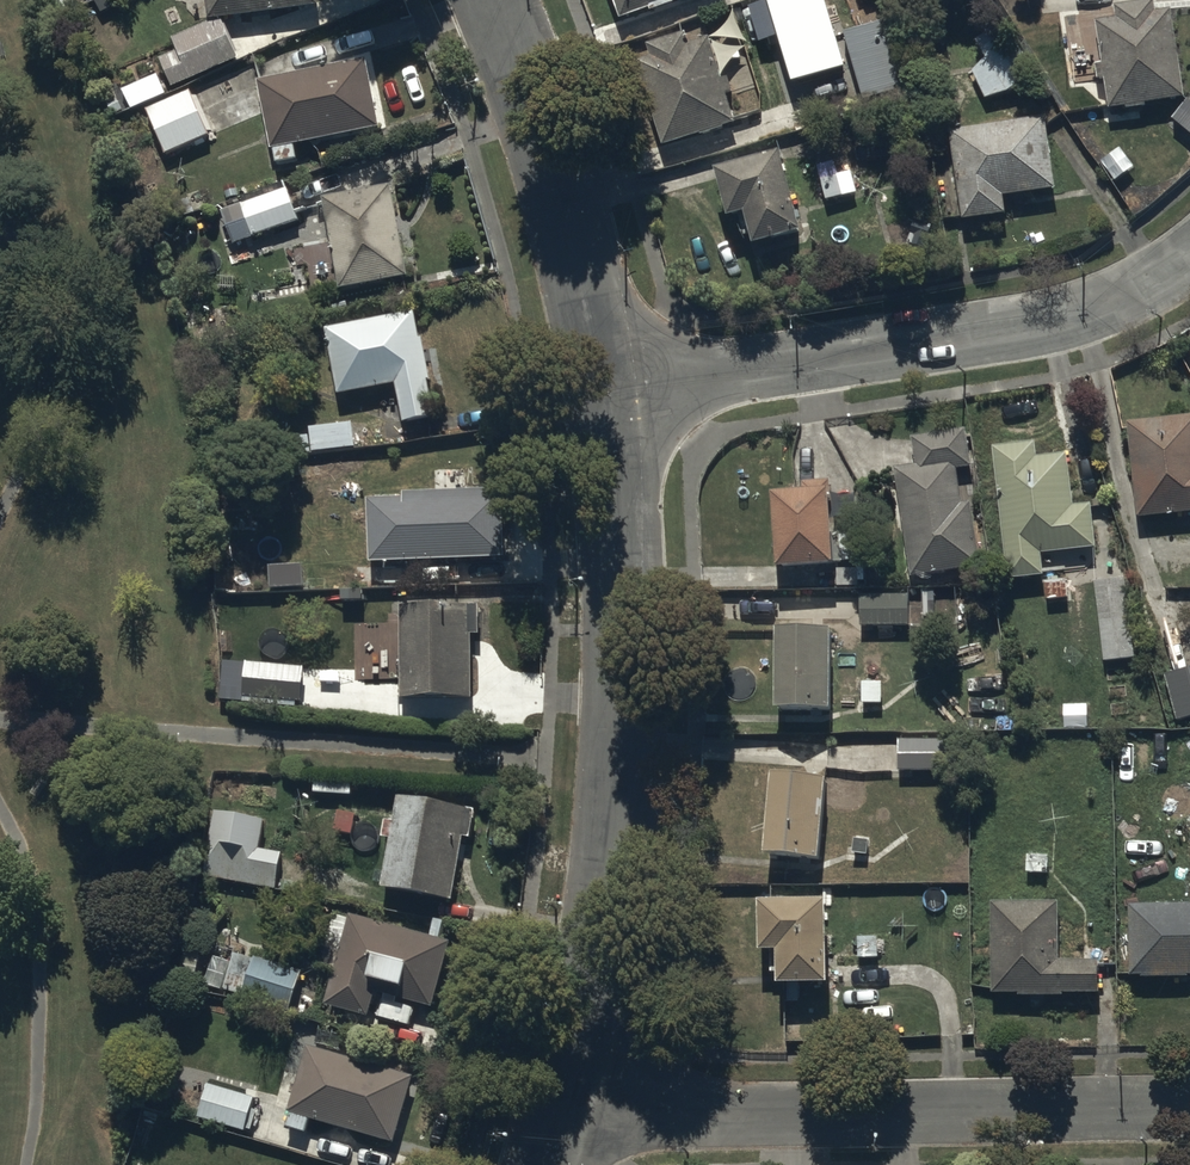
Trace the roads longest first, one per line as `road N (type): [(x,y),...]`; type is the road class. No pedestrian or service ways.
road 1 (residential): [(611,399),(624,558),(624,768),(604,960),(564,1120)]
road 2 (residential): [(564,1120),(1189,1110)]
road 3 (residential): [(611,399),(1016,333),(1083,316),(1189,255)]
road 4 (residential): [(502,0),(565,188),(611,399)]

